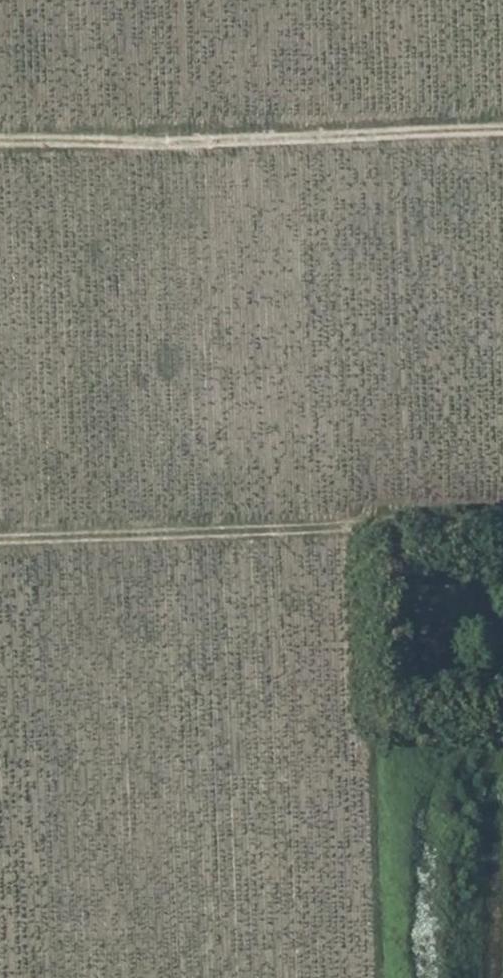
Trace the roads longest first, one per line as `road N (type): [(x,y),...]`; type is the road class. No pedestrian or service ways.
road 1 (track): [(0,541),(502,519)]
road 2 (track): [(502,134),(0,146)]

